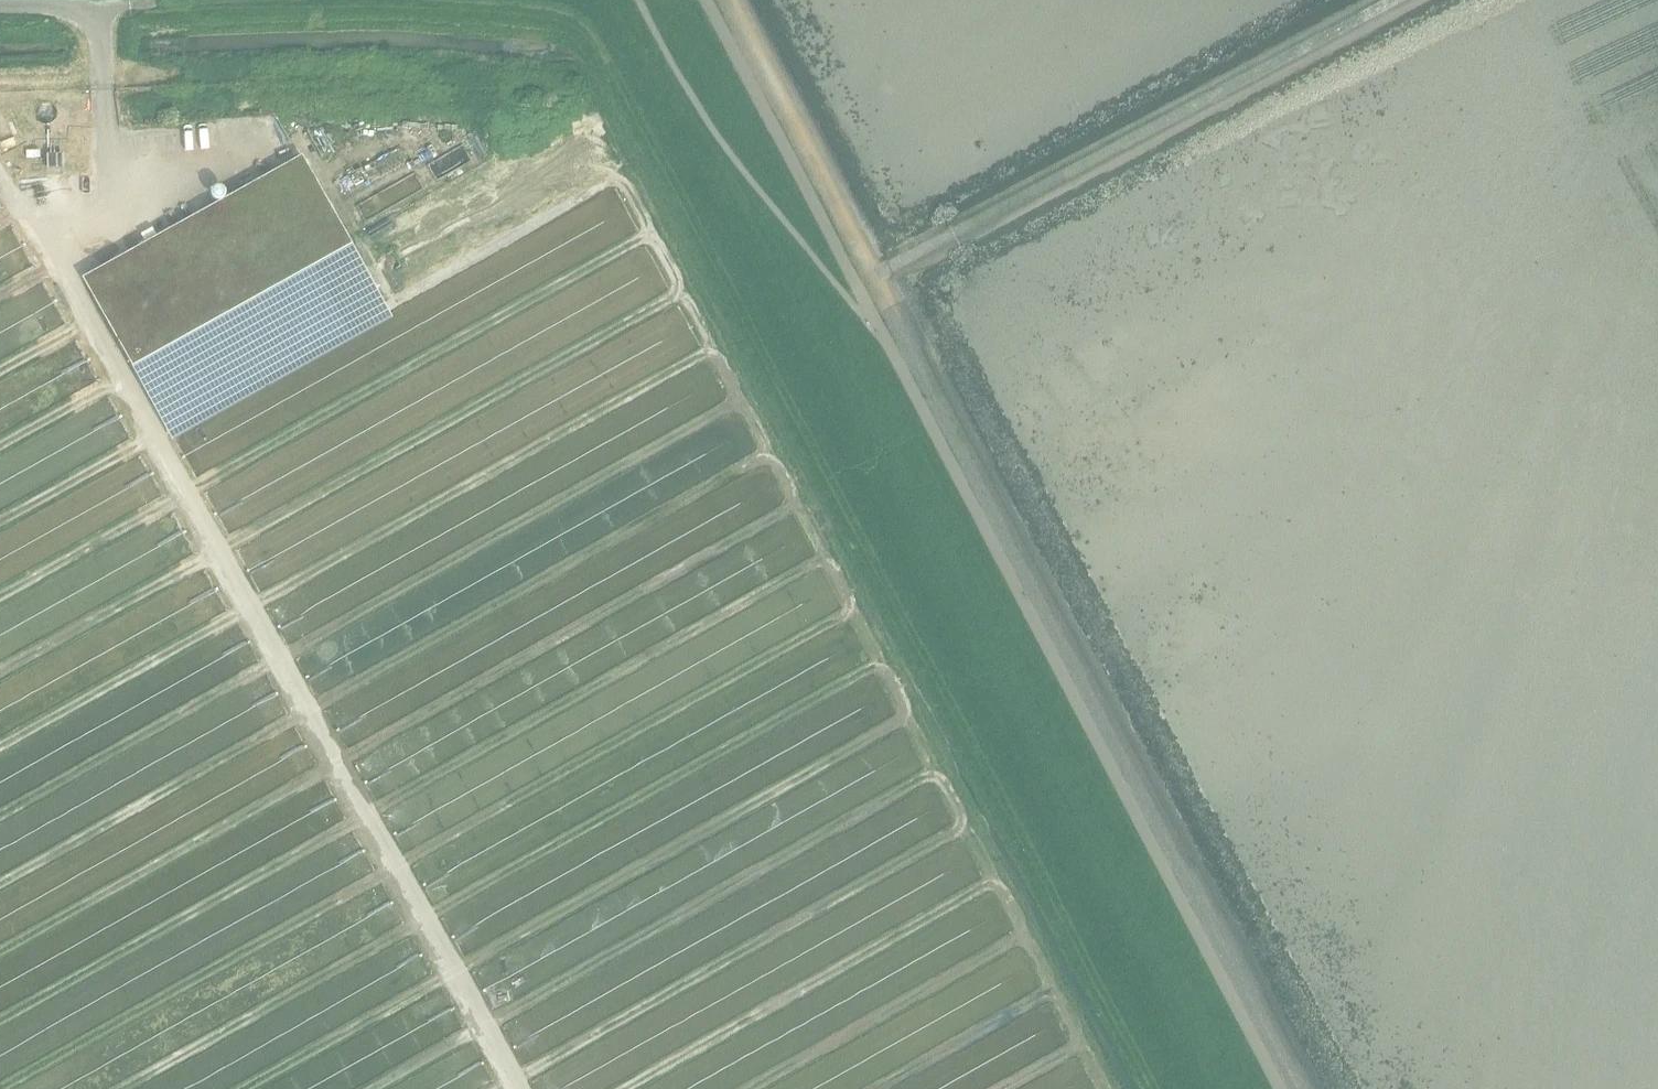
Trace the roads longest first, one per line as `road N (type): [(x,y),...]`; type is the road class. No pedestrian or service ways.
road 1 (track): [(1154,1088),(590,28),(569,11),(485,0)]
road 2 (unclassified): [(129,3),(0,7)]

